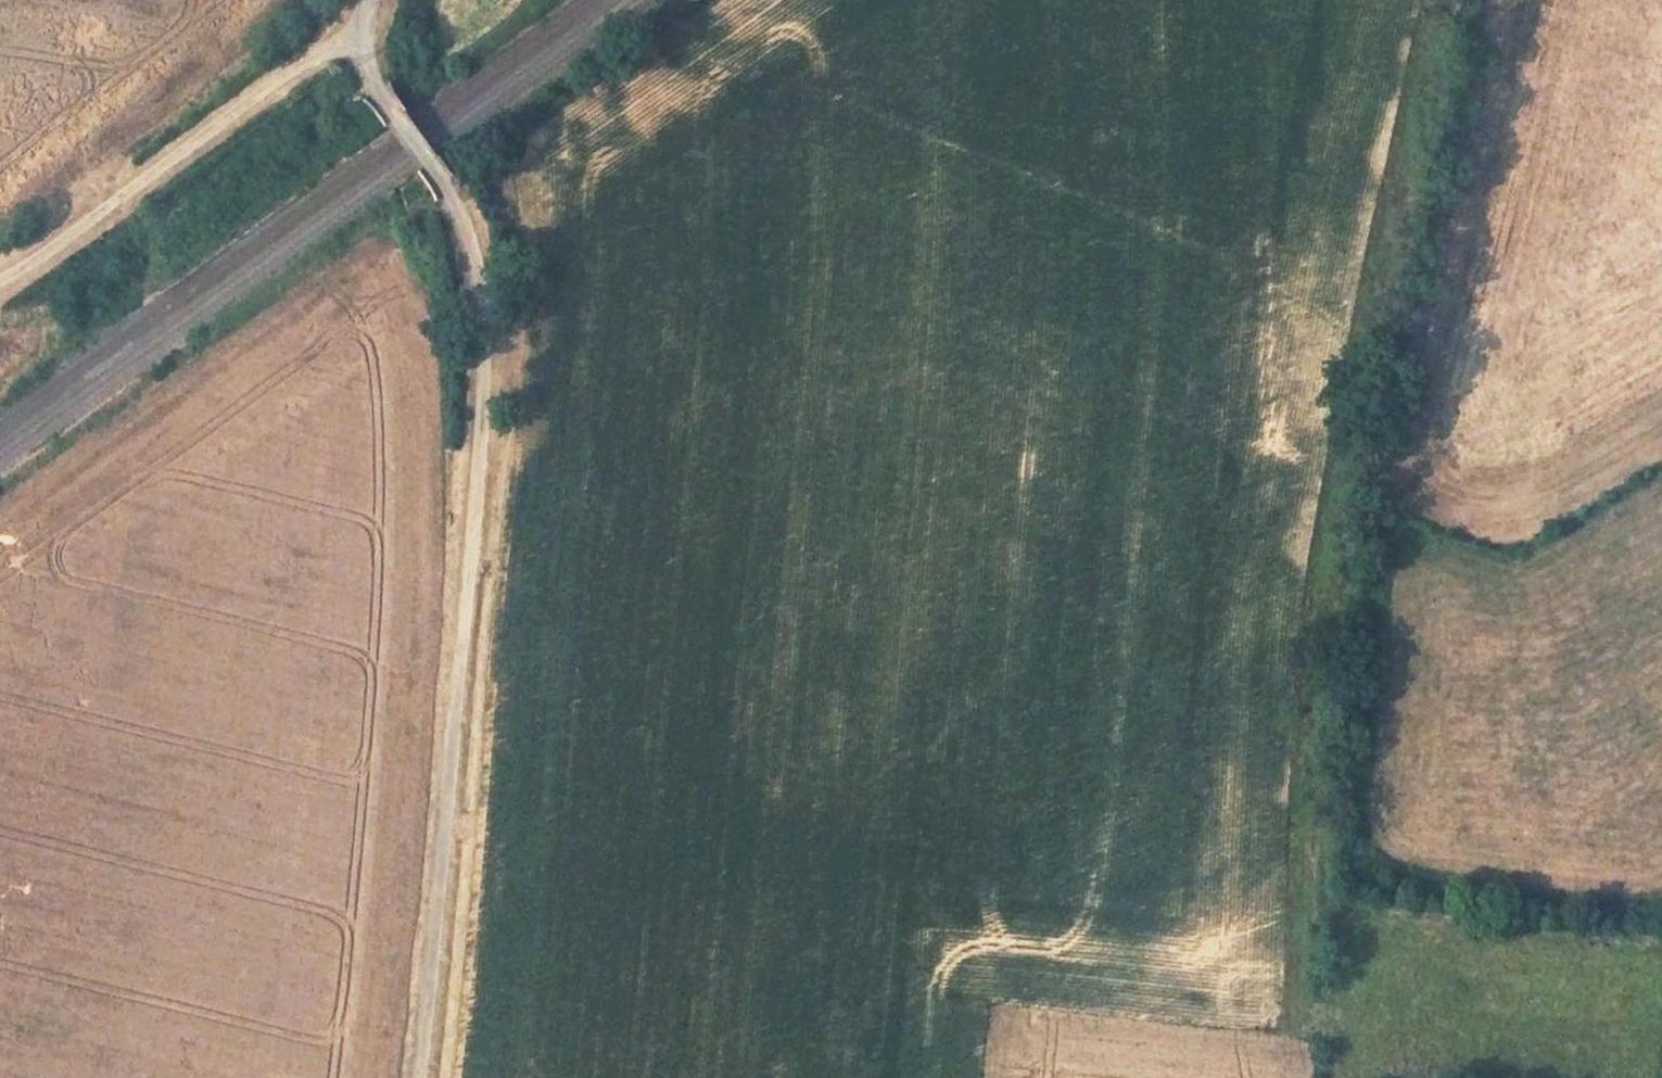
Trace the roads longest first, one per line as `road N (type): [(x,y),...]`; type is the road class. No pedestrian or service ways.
road 1 (track): [(417,1077),(485,359),(458,209)]
road 2 (track): [(352,37),(0,279)]
road 3 (residential): [(458,209),(352,37)]

